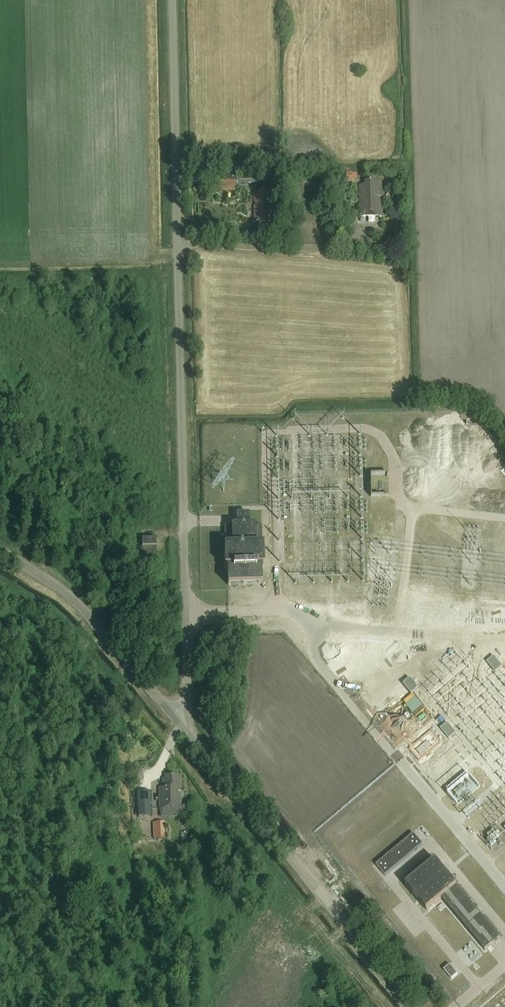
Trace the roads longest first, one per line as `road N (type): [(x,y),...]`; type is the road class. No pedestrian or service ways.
road 1 (unclassified): [(180,722),(187,693),(175,168)]
road 2 (residential): [(417,1006),(180,722)]
road 3 (residential): [(180,722),(76,604),(0,551)]
road 4 (unclassified): [(404,171),(175,168)]
road 5 (unclassified): [(175,168),(172,0)]

